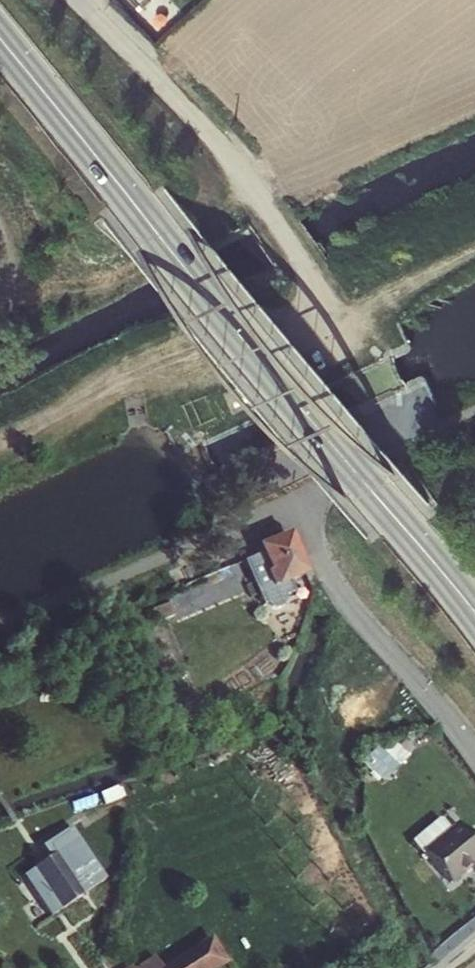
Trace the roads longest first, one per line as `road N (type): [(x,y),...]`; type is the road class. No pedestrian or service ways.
road 1 (secondary): [(400,515),(0,39)]
road 2 (track): [(0,225),(36,282),(89,288),(141,270),(229,213),(254,182)]
road 3 (unclassified): [(296,500),(316,553),(352,607),(474,760)]
road 4 (unclassified): [(254,182),(87,0)]
road 5 (unclassified): [(254,182),(348,337)]
road 6 (secondary): [(400,515),(474,611)]

